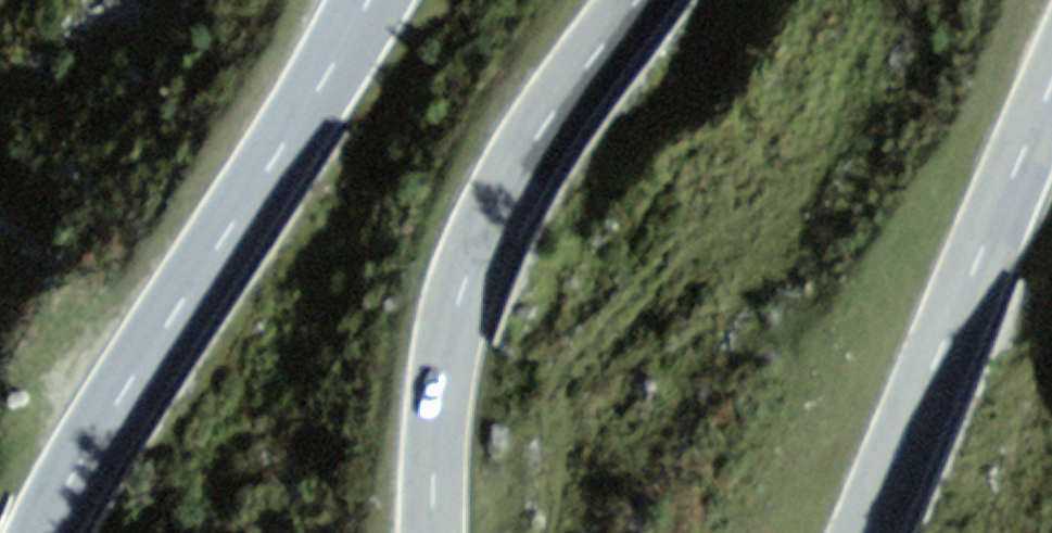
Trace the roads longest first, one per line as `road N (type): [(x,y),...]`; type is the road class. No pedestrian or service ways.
road 1 (secondary): [(366,0),(42,532)]
road 2 (secondary): [(436,532),(438,405),(459,292),(538,136),(640,0)]
road 3 (secondary): [(1051,82),(866,532)]

